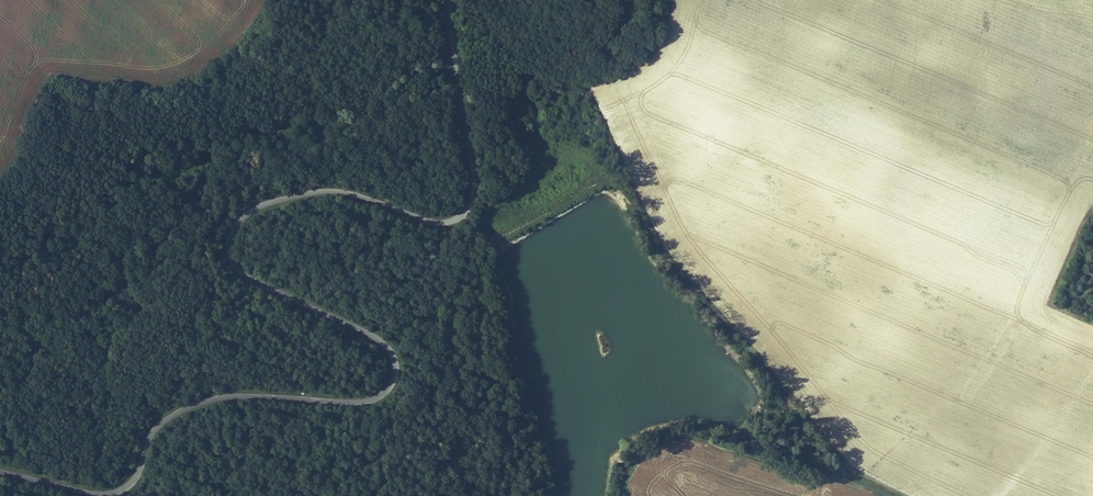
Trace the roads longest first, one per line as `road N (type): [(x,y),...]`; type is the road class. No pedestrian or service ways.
road 1 (tertiary): [(448,0),(474,180),(461,216),(429,221),(351,194),(321,192),(253,210),(229,238),(231,260),(253,280),(381,341),(394,360),(386,391),(362,402),(247,396),(193,406),(155,429),(139,471),(117,492),(0,472)]
road 2 (track): [(844,467),(694,292),(622,191),(607,183)]
road 3 (track): [(307,495),(383,452),(437,398),(456,302),(480,241)]
road 4 (track): [(461,216),(485,231),(480,340),(517,430),(510,495)]
road 5 (track): [(621,495),(643,454),(682,438),(807,474),(844,467)]

